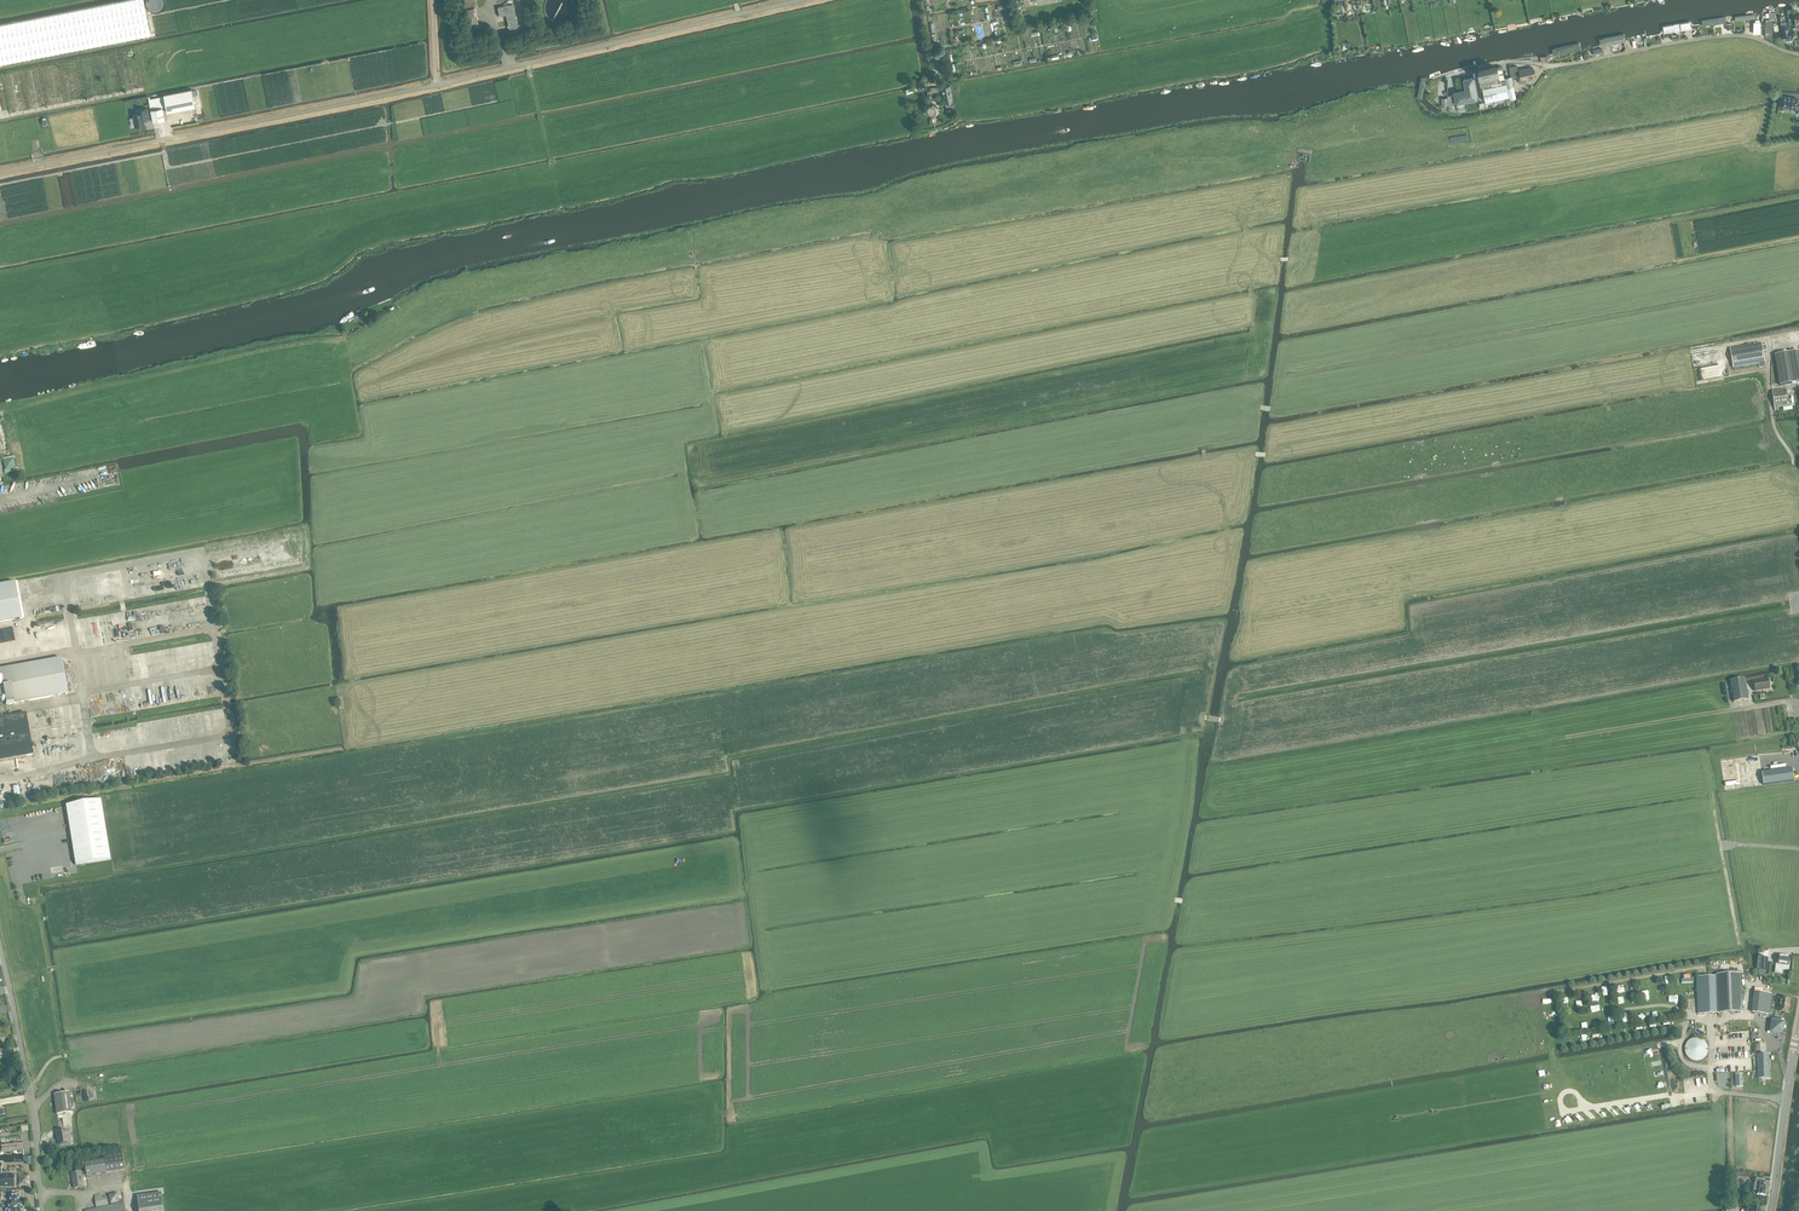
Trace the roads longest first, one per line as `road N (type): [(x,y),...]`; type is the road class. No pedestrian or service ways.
road 1 (unclassified): [(0,174),(436,85)]
road 2 (unclassified): [(436,85),(806,0)]
road 3 (unclassified): [(43,1210),(25,1054),(0,941)]
road 4 (residential): [(1541,63),(1715,37),(1746,36),(1798,53)]
road 5 (tertiary): [(1798,1018),(1770,1210)]
road 6 (track): [(1749,1017),(1721,844)]
road 7 (track): [(557,197),(529,64)]

